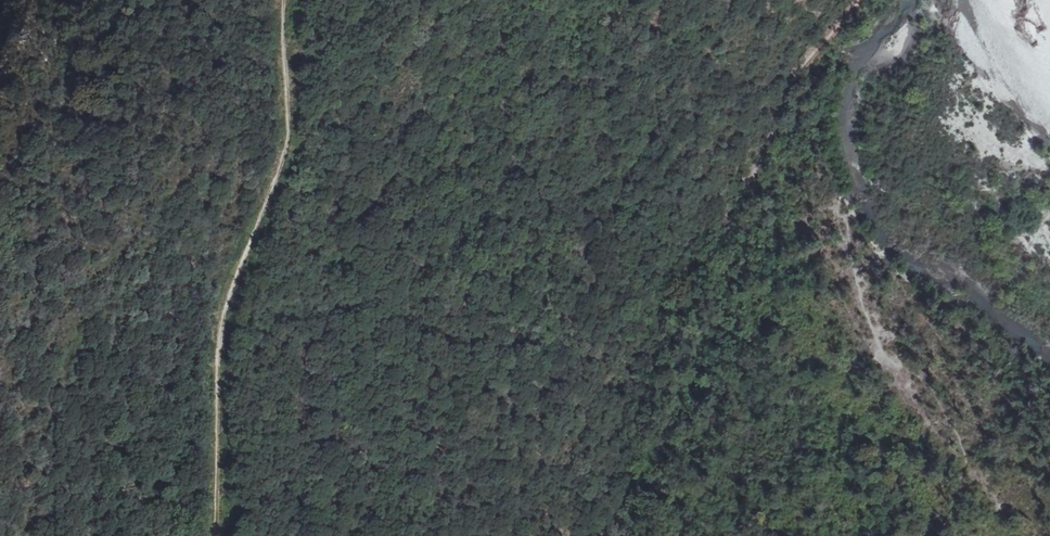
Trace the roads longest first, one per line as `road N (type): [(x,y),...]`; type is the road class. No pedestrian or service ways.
road 1 (track): [(860,0),(813,53),(756,164),(668,294),(618,535)]
road 2 (track): [(284,0),(288,139),(222,327),(216,535)]

